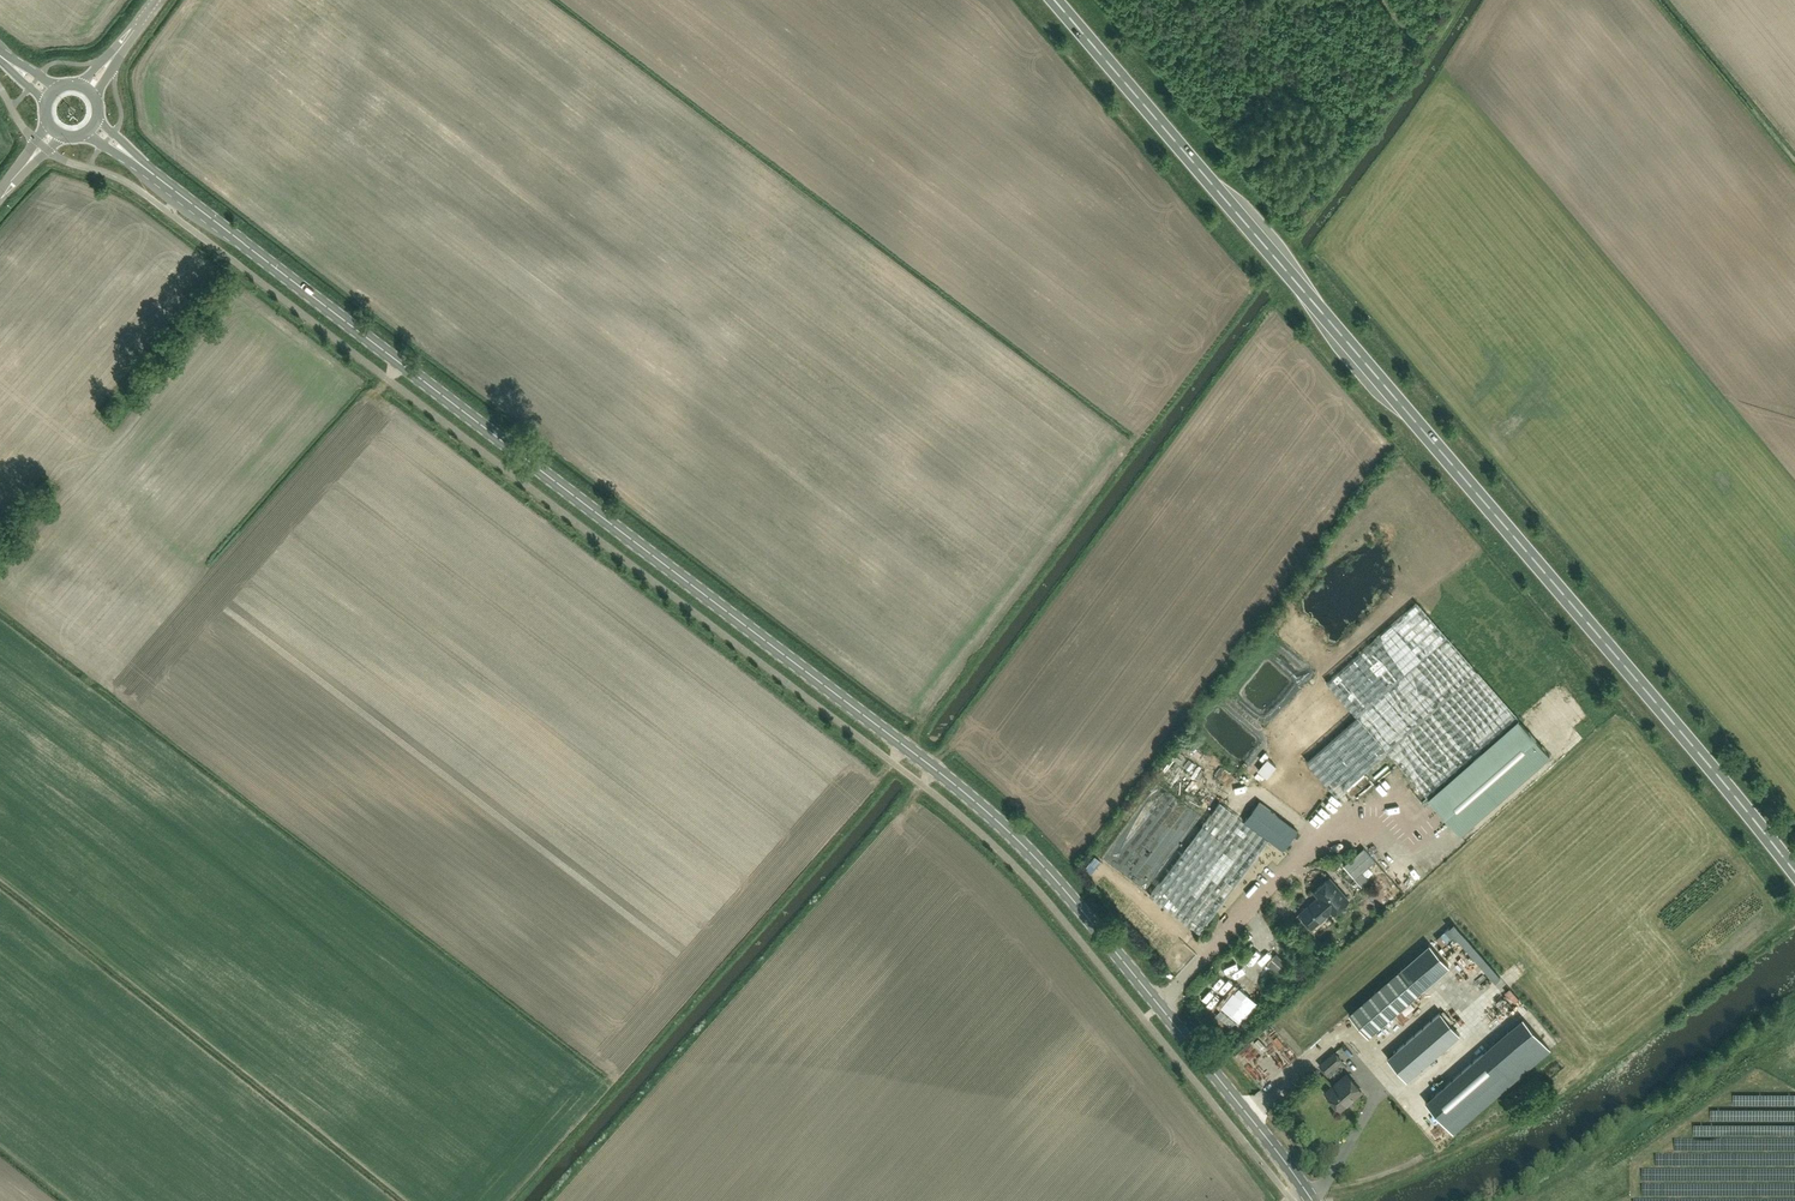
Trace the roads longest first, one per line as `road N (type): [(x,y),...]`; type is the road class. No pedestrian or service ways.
road 1 (tertiary): [(1313,1200),(1053,877),(1003,826),(93,127)]
road 2 (primary): [(1794,871),(1055,0)]

